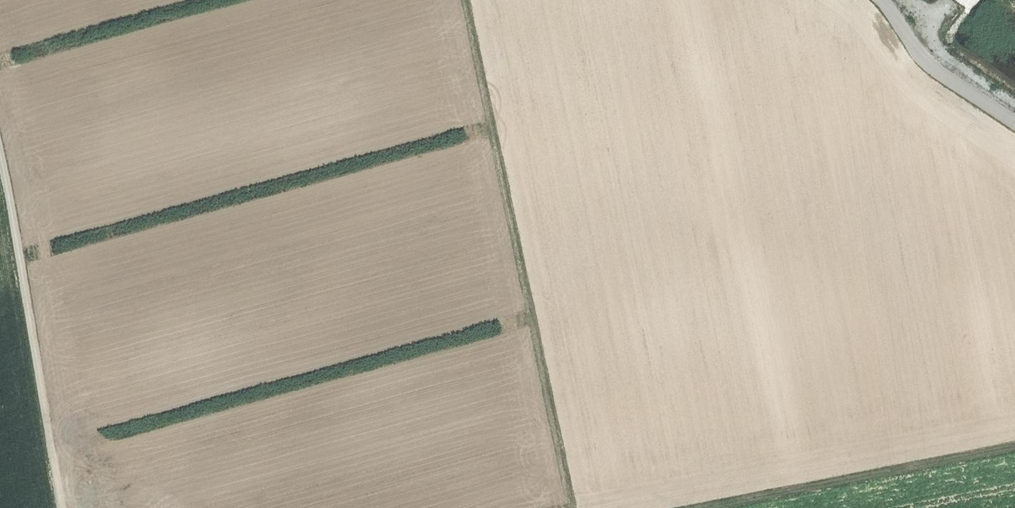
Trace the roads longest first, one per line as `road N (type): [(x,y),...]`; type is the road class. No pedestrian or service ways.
road 1 (track): [(572,507),(463,0)]
road 2 (track): [(0,156),(62,507)]
road 3 (track): [(696,507),(1014,447)]
road 4 (track): [(878,0),(931,72),(1014,132)]

